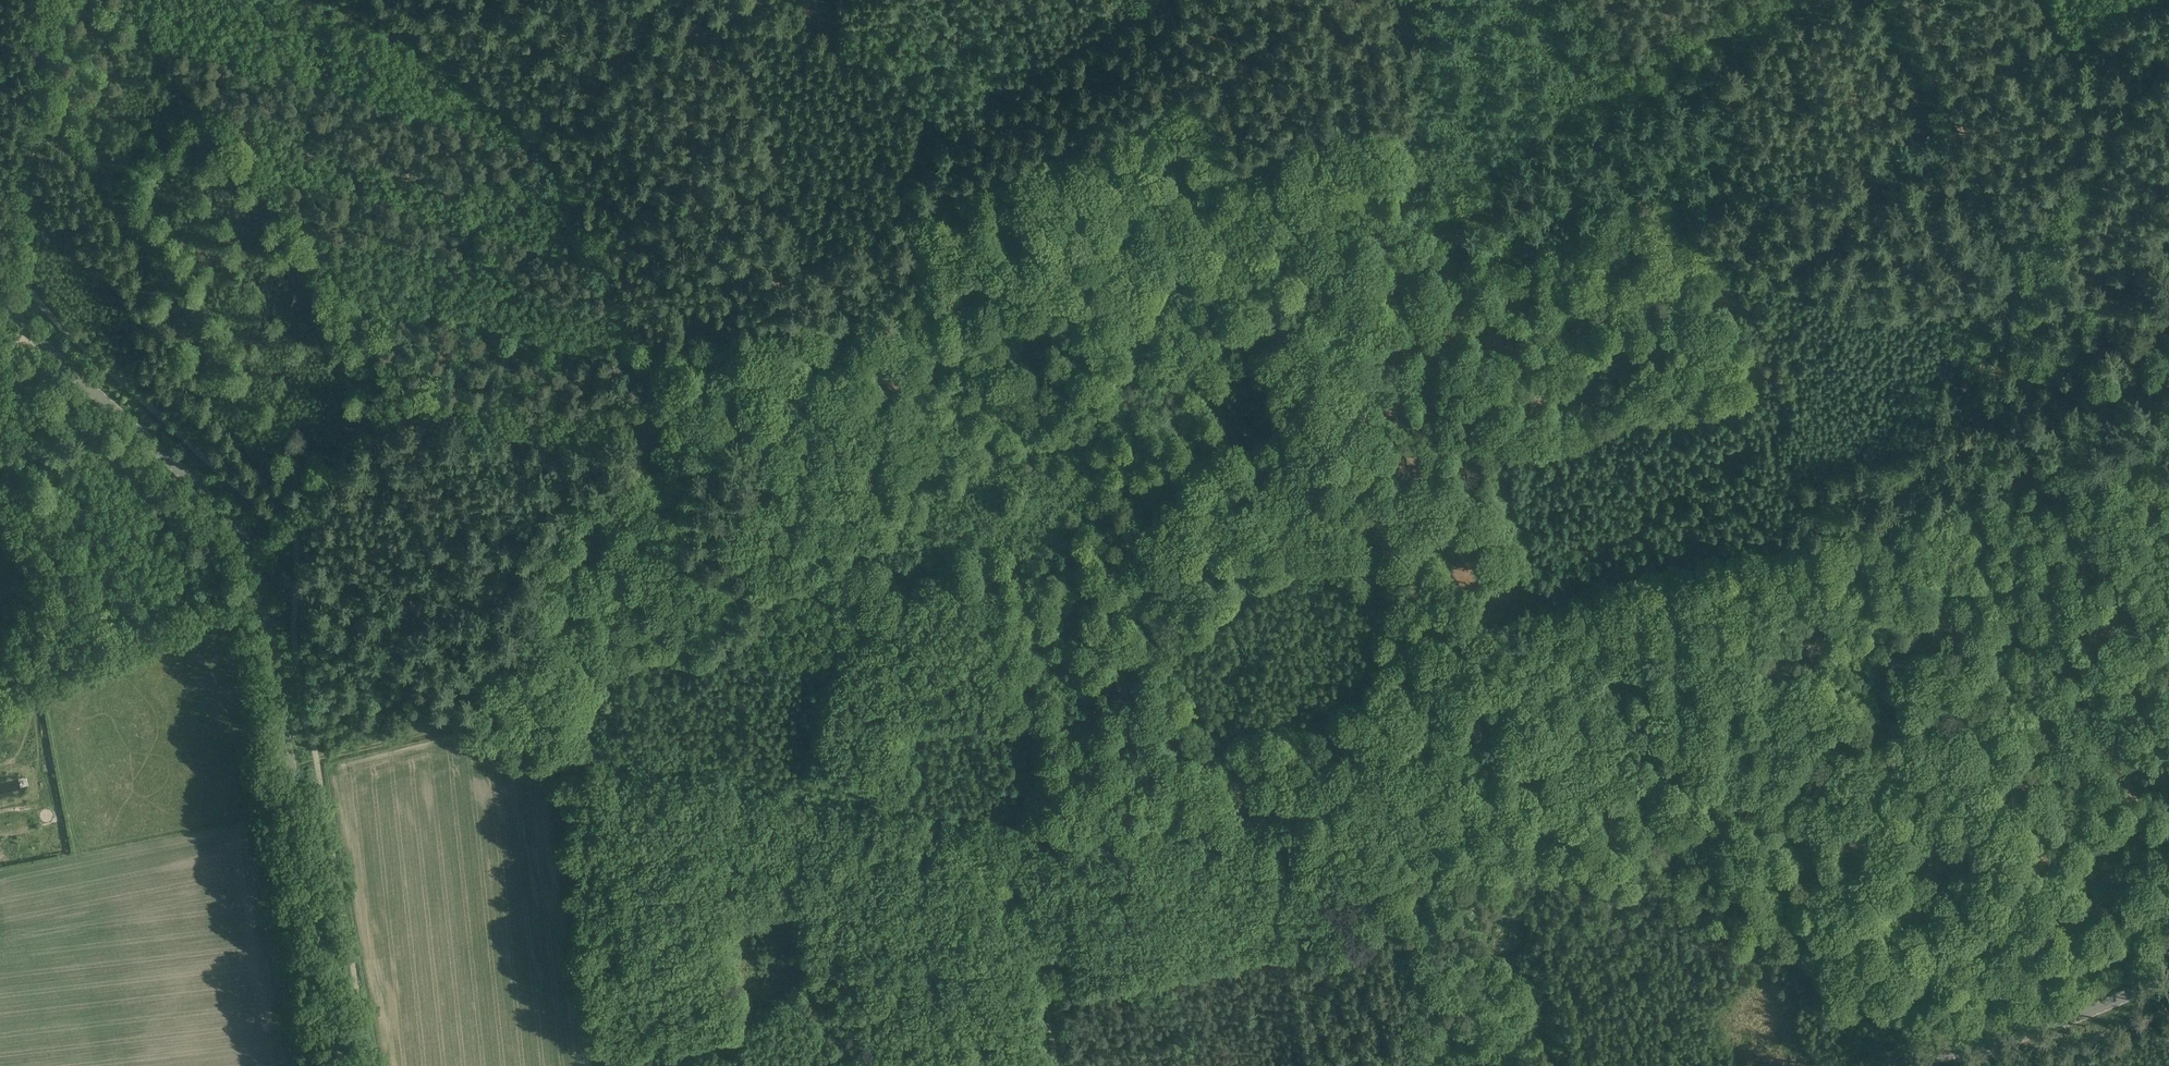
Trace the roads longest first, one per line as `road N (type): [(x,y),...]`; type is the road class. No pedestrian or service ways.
road 1 (track): [(2168,347),(2039,230),(1752,249),(1704,229),(1557,272),(1433,278),(1357,252),(1285,204),(1238,190)]
road 2 (track): [(551,760),(546,664),(564,630),(665,470),(705,449),(755,393),(932,337),(999,297),(1044,281),(1121,214),(1183,194),(1238,190)]
road 3 (tertiary): [(342,1065),(264,589),(251,550),(200,490),(0,302)]
road 4 (track): [(1400,648),(1485,882),(1024,824)]
road 5 (track): [(1169,0),(1400,648)]
road 6 (track): [(1400,648),(2037,484)]
road 7 (track): [(2037,484),(2017,239),(1908,0)]
road 8 (track): [(660,385),(659,347),(544,134),(395,0)]
road 9 (track): [(1024,824),(551,760)]
road 10 (track): [(2168,886),(2064,611),(2037,484)]
road 11 (track): [(34,659),(62,622),(66,586),(2,342),(24,302),(25,283)]
road 12 (track): [(551,760),(454,722),(430,691),(296,600),(266,606)]
road 13 (track): [(604,1065),(551,760)]
road 14 (tertiary): [(1887,1065),(2004,1042),(2168,976)]
road 15 (track): [(47,0),(46,115),(29,183),(25,283)]
road 16 (track): [(1024,824),(1055,1065)]
road 17 (track): [(34,659),(119,646),(206,615),(266,606)]
road 18 (track): [(454,722),(291,766)]
road 19 (track): [(2037,484),(2168,472)]

